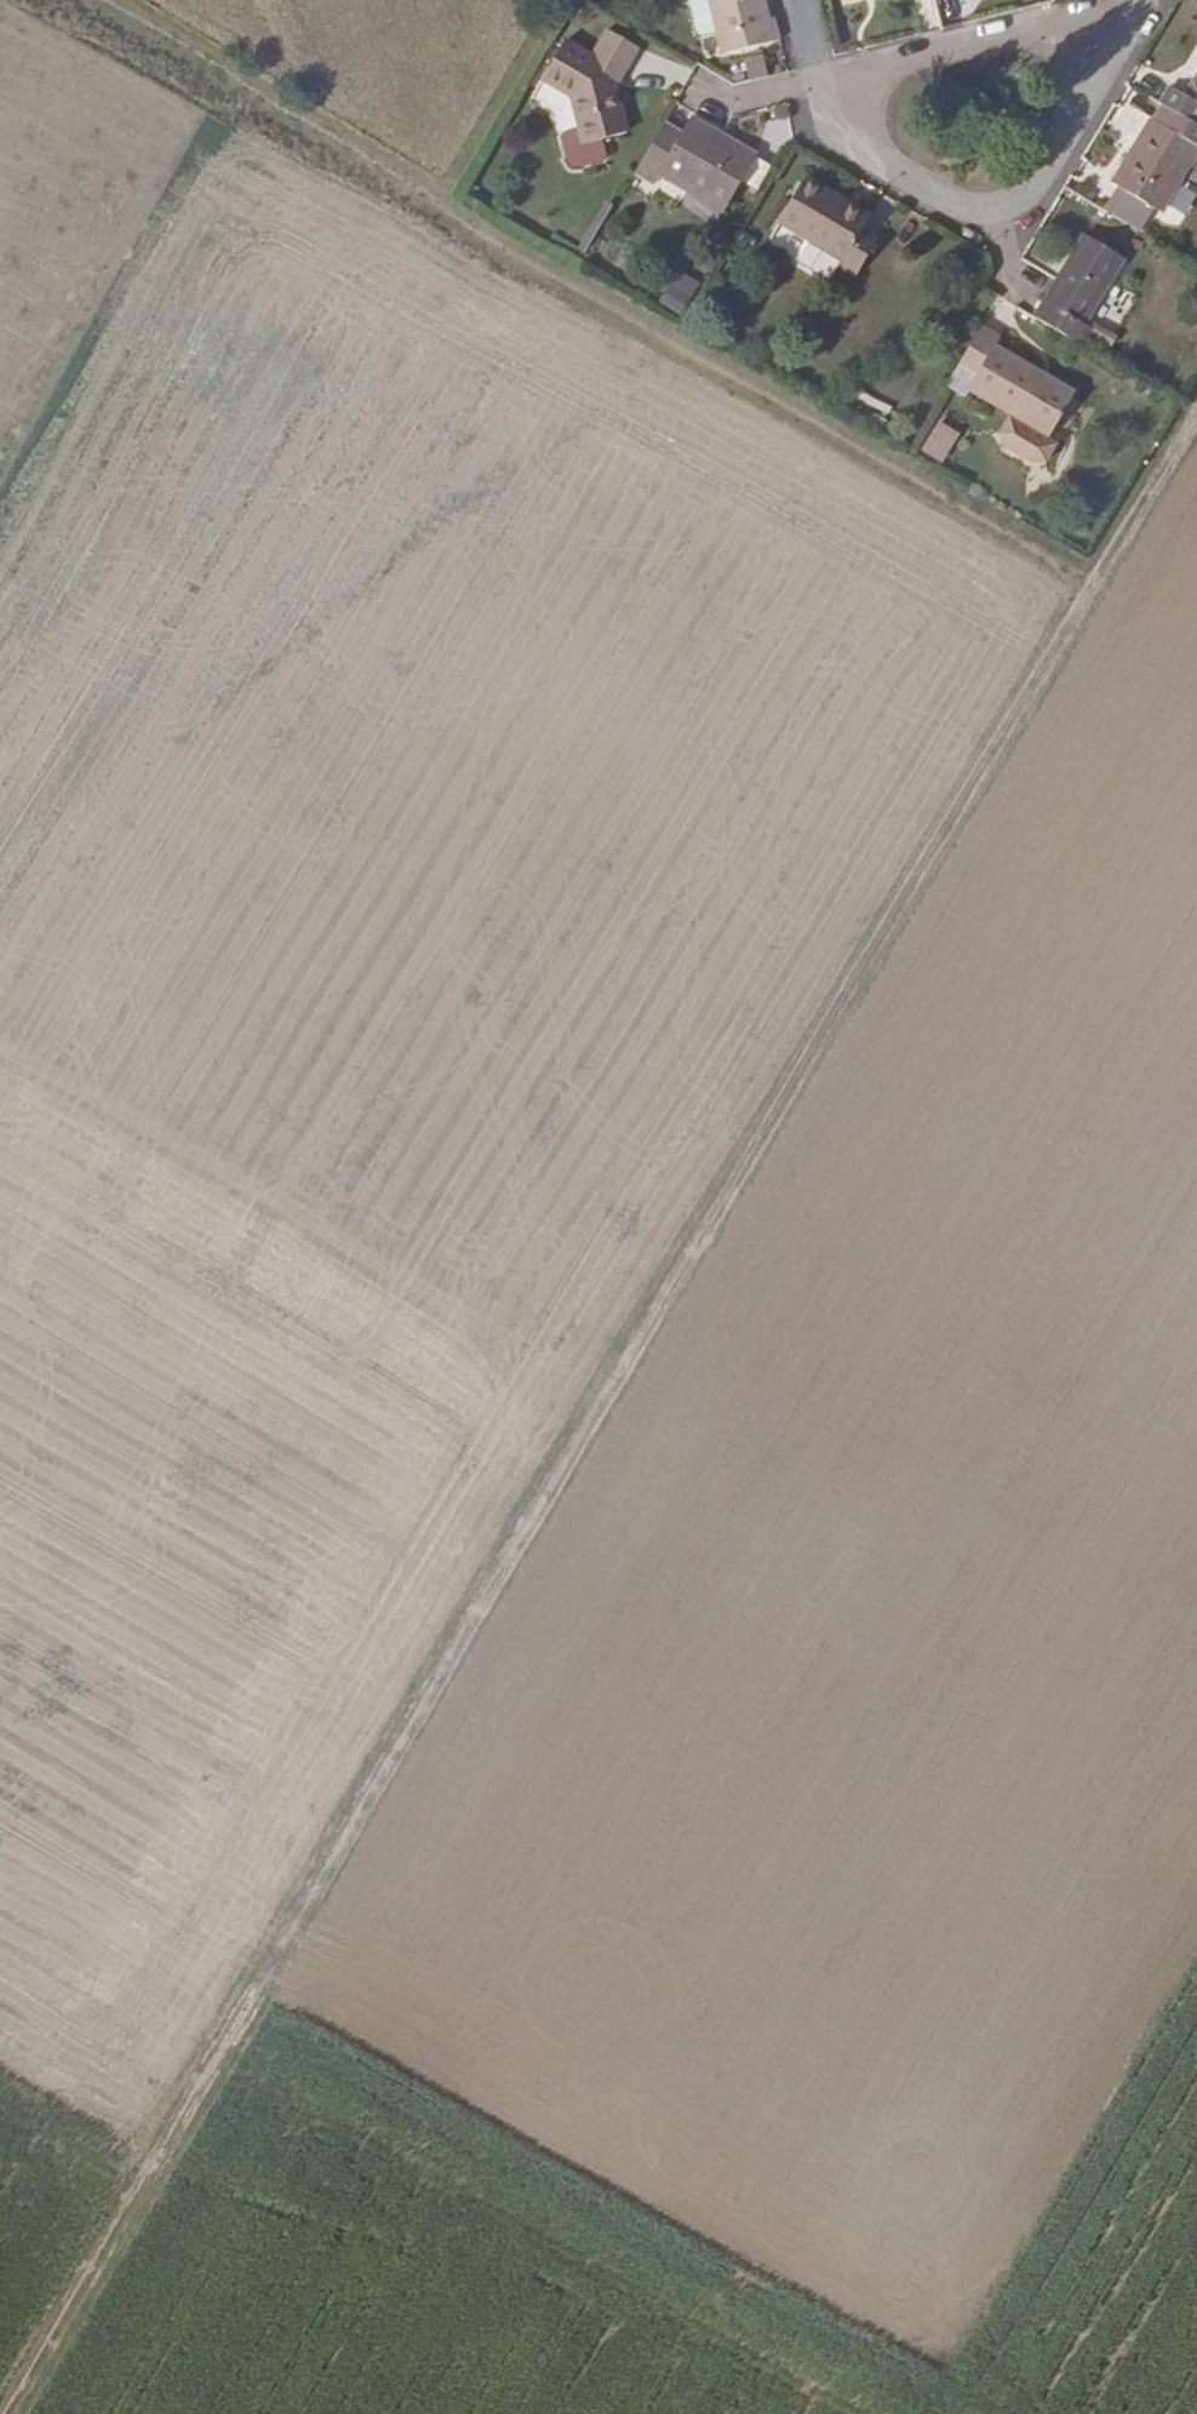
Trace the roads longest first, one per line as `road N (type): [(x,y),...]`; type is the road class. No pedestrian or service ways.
road 1 (track): [(7,2413),(724,1193),(1196,423)]
road 2 (residential): [(829,78),(847,144),(982,214),(1038,190),(1093,84),(1096,37)]
road 3 (residential): [(1096,37),(1064,17),(829,78)]

